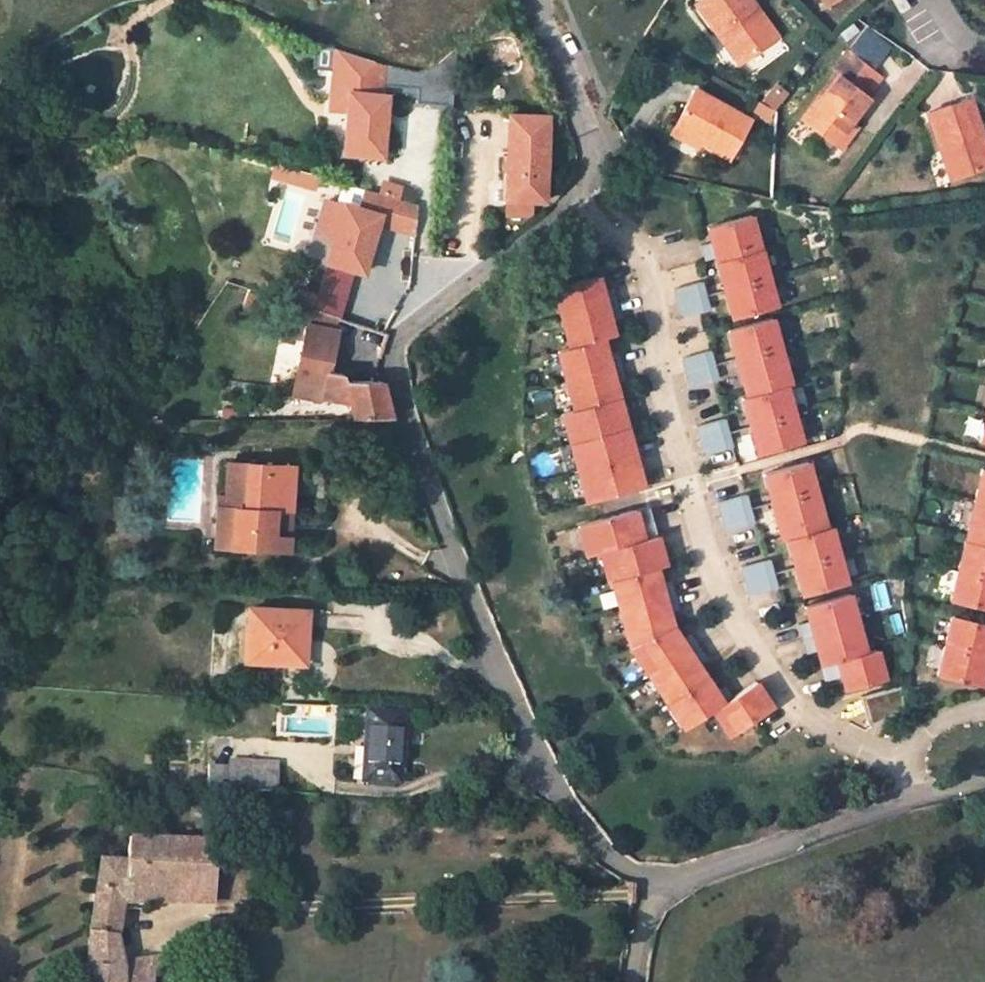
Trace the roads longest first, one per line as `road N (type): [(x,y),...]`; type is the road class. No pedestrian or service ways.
road 1 (residential): [(658,885),(613,864),(526,745),(394,399),(392,342),(528,242),(597,164),(533,0)]
road 2 (residential): [(984,792),(922,793),(658,885)]

